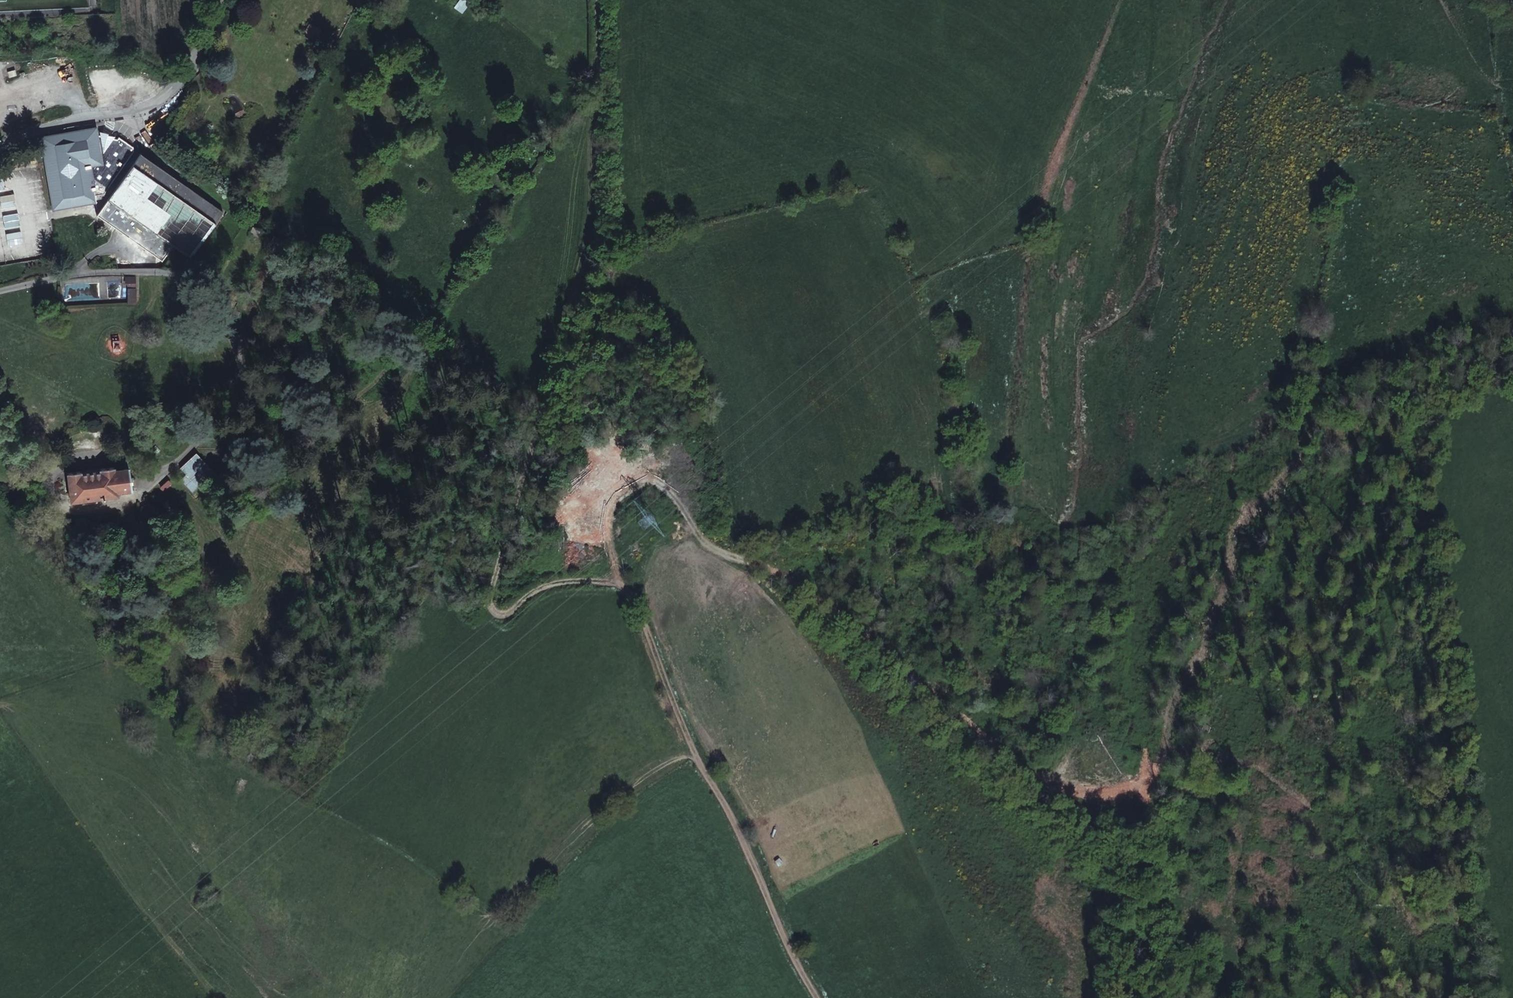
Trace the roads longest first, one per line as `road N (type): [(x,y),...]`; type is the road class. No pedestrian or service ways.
road 1 (track): [(814,997),(737,825),(696,761),(651,626),(628,590),(603,581),(558,583),(496,613),(489,593),(513,503),(542,474),(559,437),(558,397),(567,361),(588,330),(601,261),(598,0)]
road 2 (residential): [(0,149),(63,123),(147,110),(166,97),(185,79),(221,0)]

